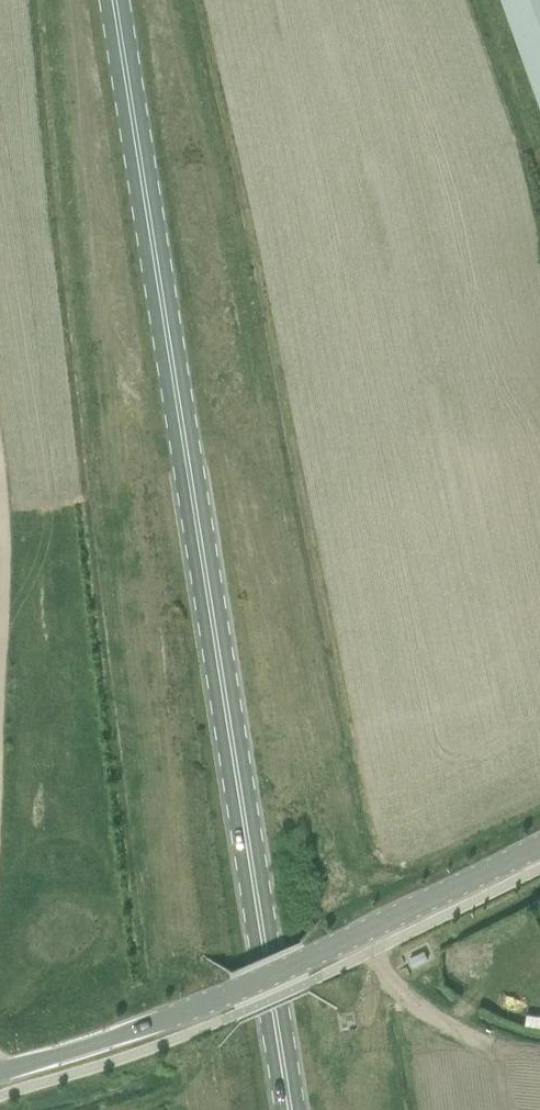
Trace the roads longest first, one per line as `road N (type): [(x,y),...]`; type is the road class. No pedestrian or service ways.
road 1 (primary): [(289,1109),(115,0)]
road 2 (secondary): [(0,1071),(231,993),(539,845)]
road 3 (track): [(362,932),(411,1002),(487,1046)]

